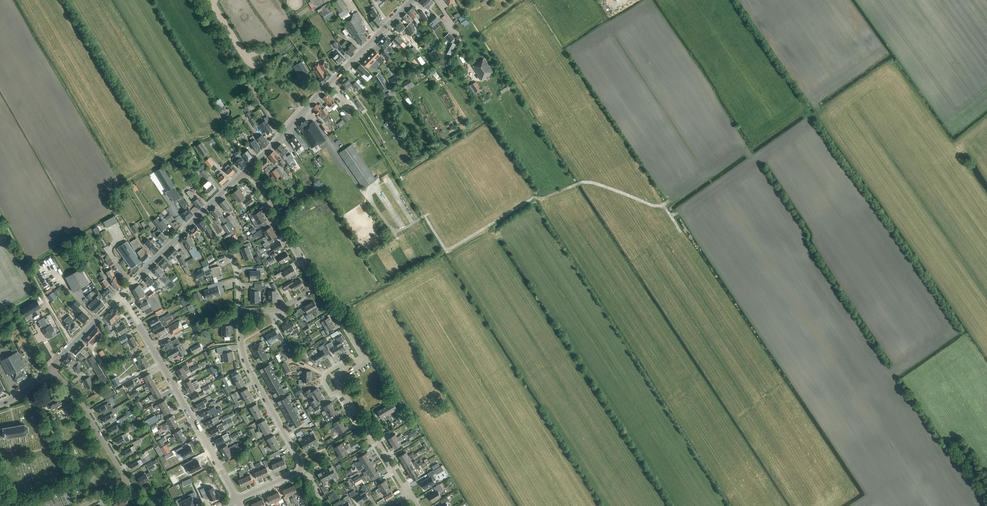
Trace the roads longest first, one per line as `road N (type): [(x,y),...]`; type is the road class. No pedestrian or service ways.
road 1 (residential): [(409,492),(335,376),(364,359),(314,286)]
road 2 (tertiary): [(246,171),(412,0)]
road 3 (residential): [(237,500),(122,296)]
road 4 (tertiary): [(122,296),(246,171)]
road 5 (residential): [(304,469),(246,363),(242,316)]
road 6 (residential): [(128,484),(51,368)]
road 7 (residential): [(314,286),(270,196),(246,171)]

